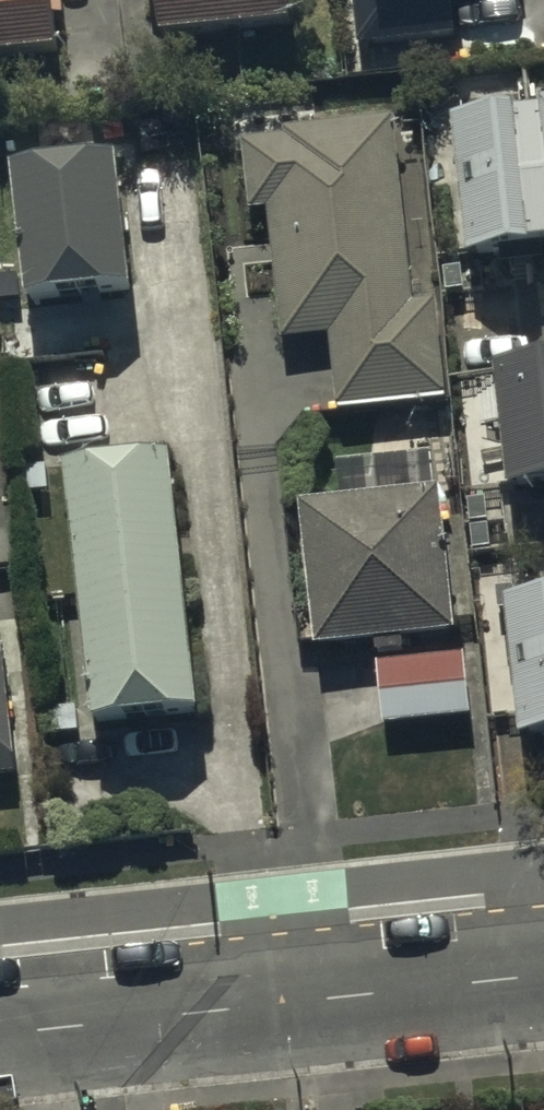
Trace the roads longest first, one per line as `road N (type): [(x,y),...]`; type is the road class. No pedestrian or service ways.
road 1 (residential): [(0,1034),(543,975)]

